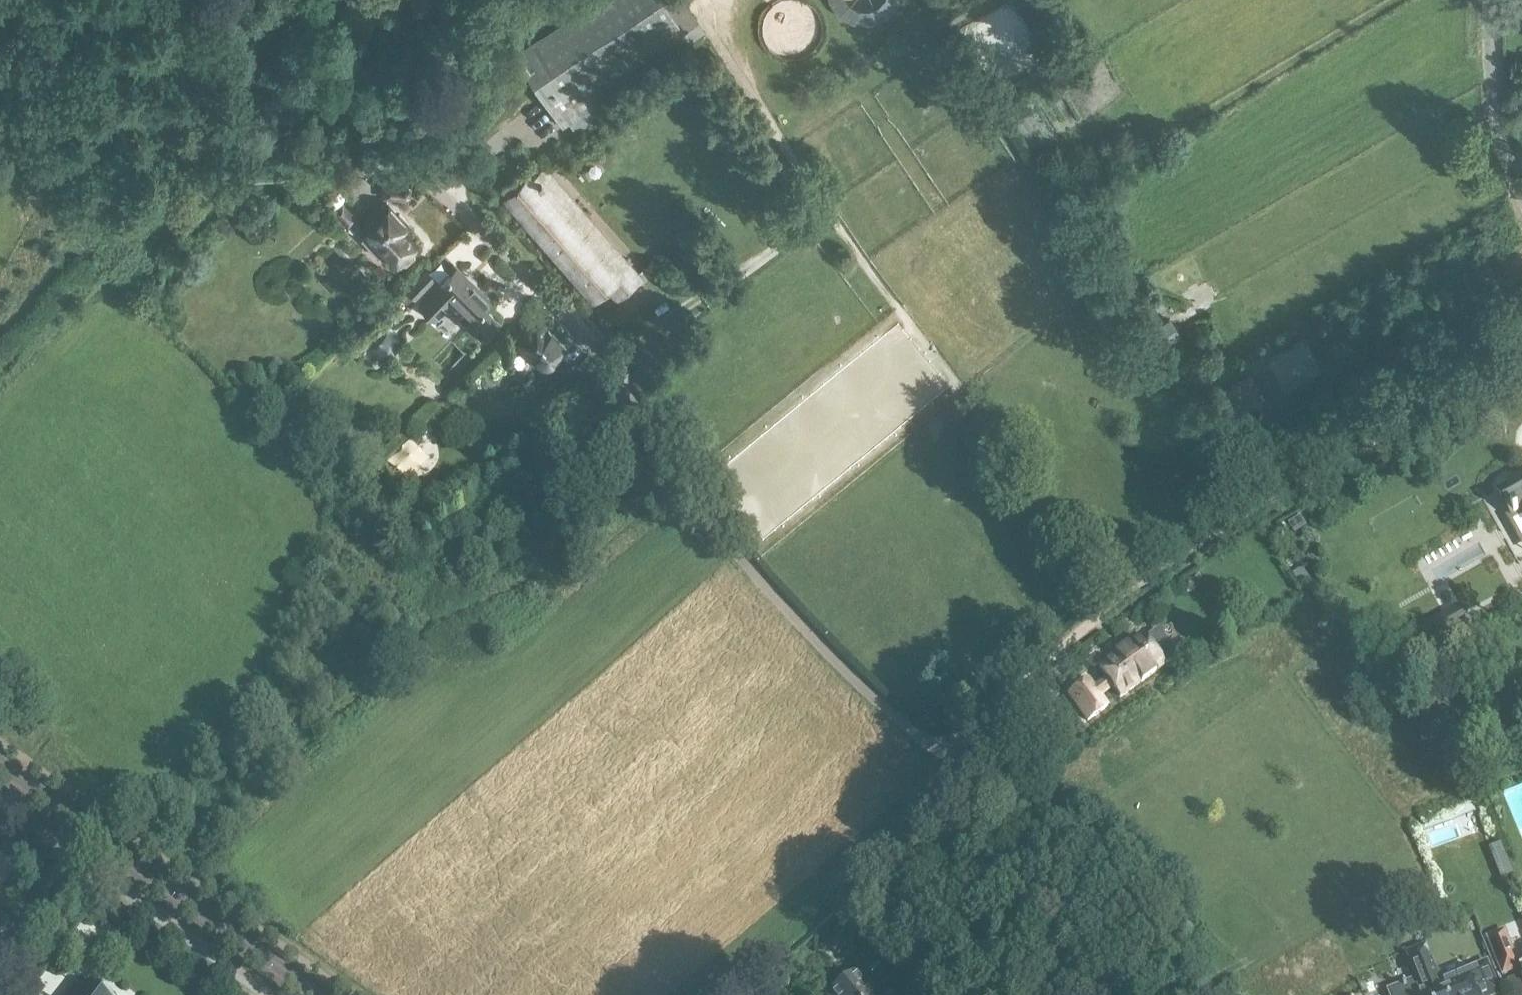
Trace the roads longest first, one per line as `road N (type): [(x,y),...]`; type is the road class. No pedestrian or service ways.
road 1 (residential): [(1209,994),(1131,907),(835,660),(674,467),(522,262),(449,177),(419,164)]
road 2 (track): [(937,752),(1081,633),(1234,526),(1521,374)]
road 3 (tertiary): [(329,994),(0,763)]
road 4 (track): [(1071,141),(1123,111),(1187,126),(1389,0)]
road 5 (track): [(1332,354),(1390,336),(1521,261)]
road 6 (residential): [(1521,188),(1498,123),(1492,0)]

